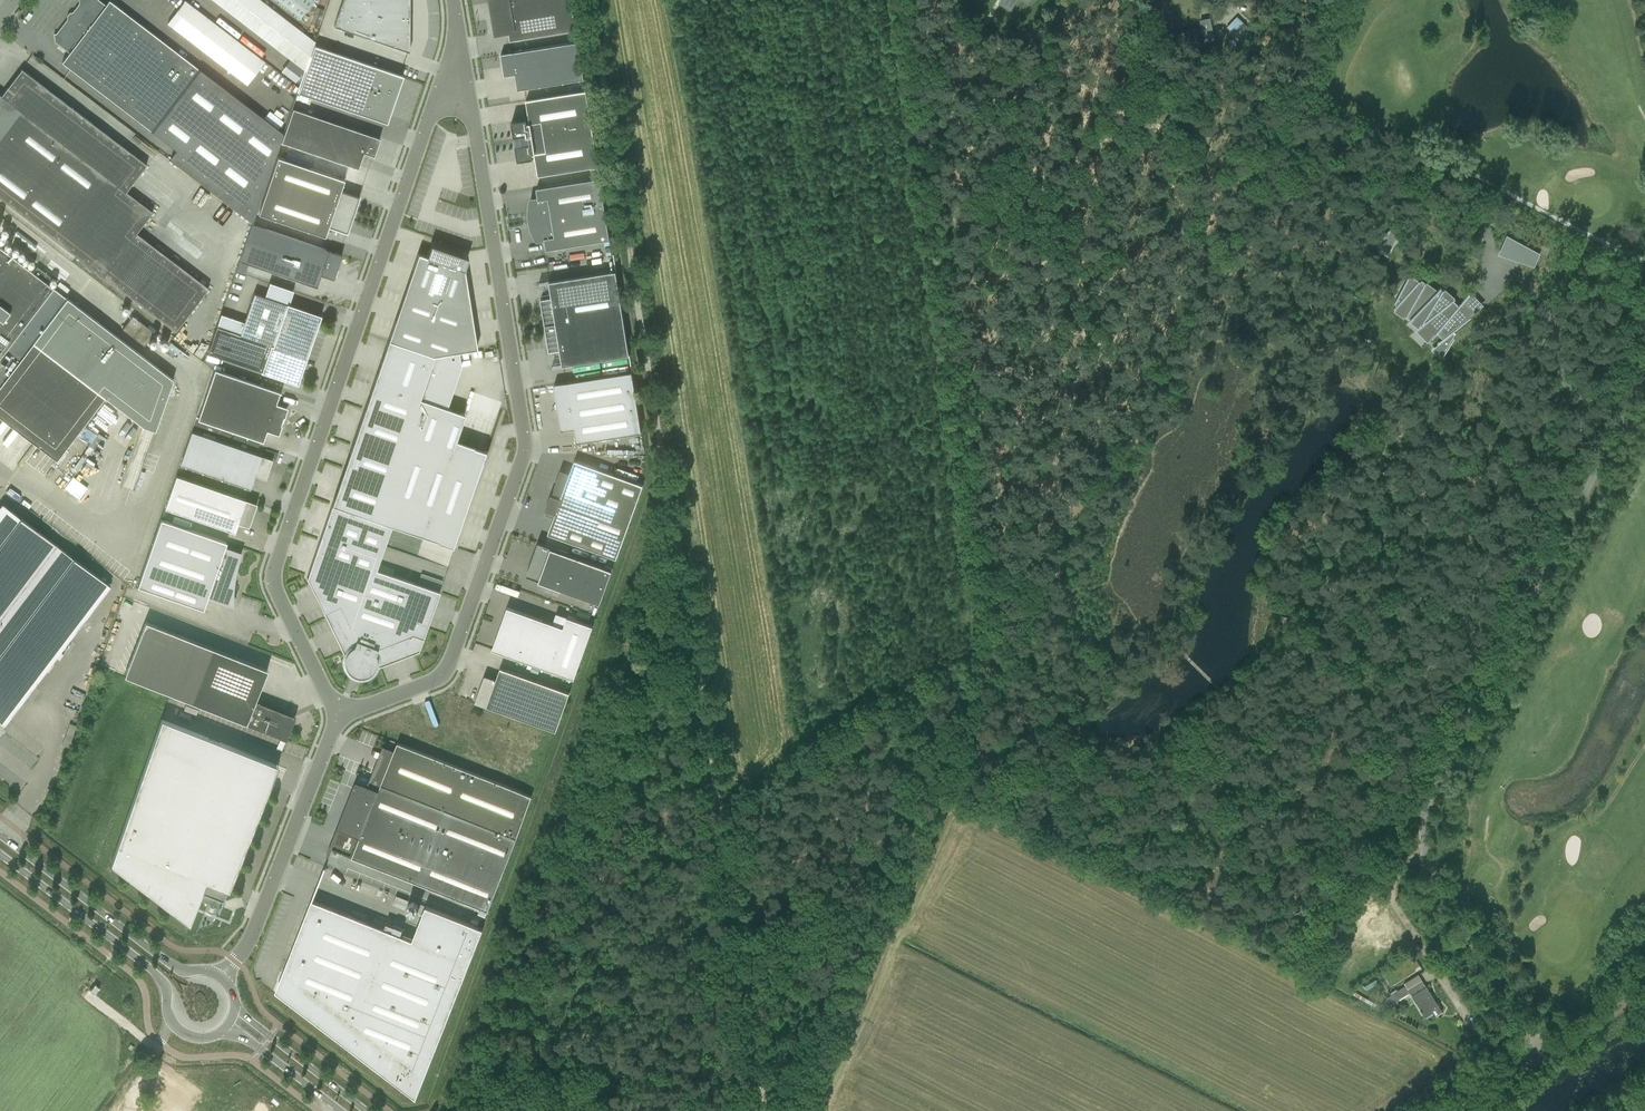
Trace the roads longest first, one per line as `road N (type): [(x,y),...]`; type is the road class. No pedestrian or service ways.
road 1 (track): [(769,1110),(591,0)]
road 2 (unclassified): [(1541,1053),(1437,878),(1427,815),(1444,766),(1644,385)]
road 3 (unclassified): [(337,712),(434,673),(450,658),(526,453),(463,80)]
road 4 (unclassified): [(463,80),(441,96),(423,135),(280,543),(280,601),(337,712)]
road 5 (track): [(1347,0),(1092,485)]
road 6 (track): [(789,1110),(904,878),(930,794),(1005,644)]
road 7 (secondary): [(0,856),(156,976),(179,1031),(205,1038),(224,1030)]
road 8 (unclassified): [(337,712),(258,923),(222,977)]
road 9 (track): [(1502,1079),(1393,901),(1392,880),(1429,858)]
road 10 (secondary): [(222,977),(177,969),(0,836)]
road 11 (track): [(599,920),(656,833),(660,725),(649,691)]
road 12 (track): [(1005,644),(1092,485)]
road 13 (secondary): [(364,1110),(235,1006)]
road 14 (secondary): [(224,1030),(339,1110)]
road 15 (unclassified): [(1541,1053),(1644,989)]

